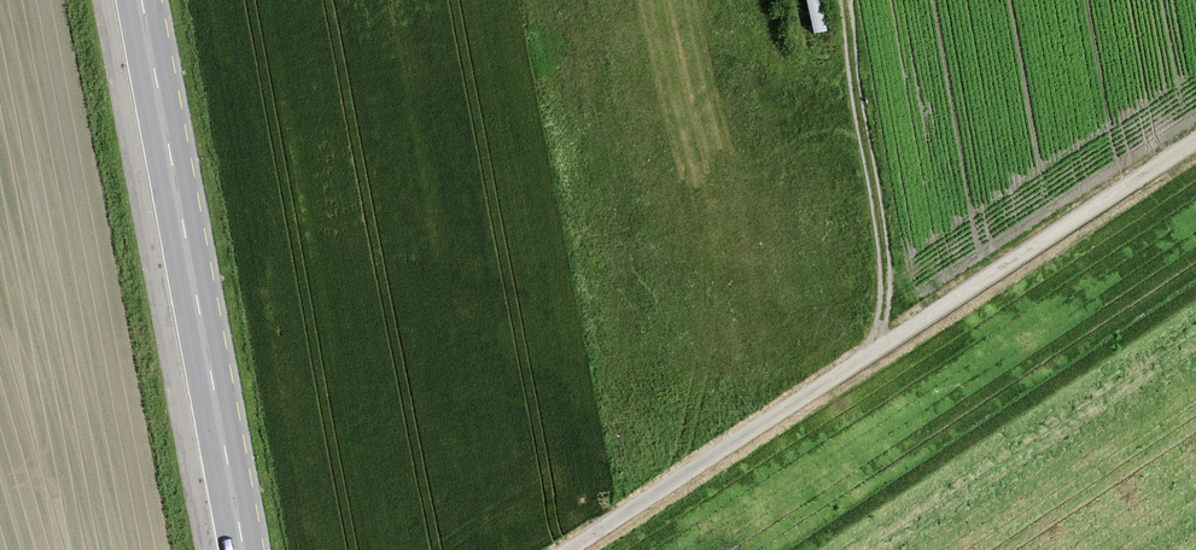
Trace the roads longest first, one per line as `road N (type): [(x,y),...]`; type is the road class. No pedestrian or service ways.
road 1 (track): [(569,549),(1195,141)]
road 2 (primary): [(142,0),(244,549)]
road 3 (track): [(842,0),(881,263),(879,348)]

